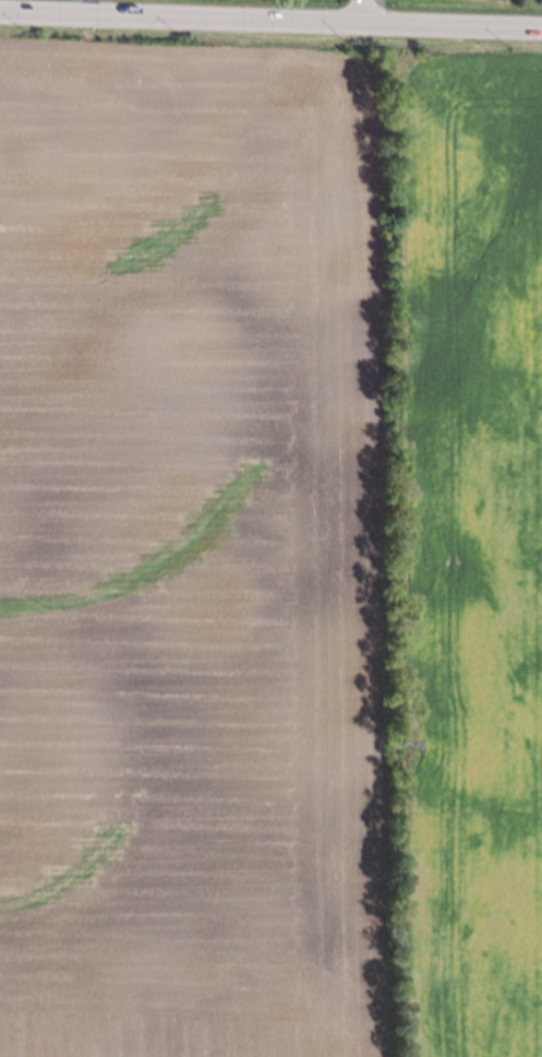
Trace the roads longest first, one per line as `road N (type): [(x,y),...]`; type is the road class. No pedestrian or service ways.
road 1 (tertiary): [(0,13),(541,28)]

